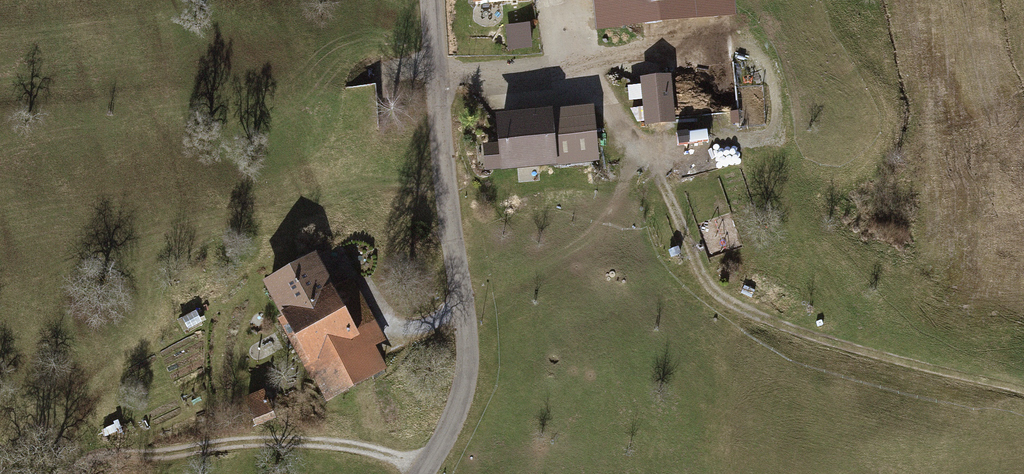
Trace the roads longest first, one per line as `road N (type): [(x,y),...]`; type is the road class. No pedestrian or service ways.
road 1 (track): [(437,81),(522,77),(574,83),(610,99),(652,148),(704,282),(732,310),(799,339),(1023,400)]
road 2 (unclassified): [(431,0),(470,361),(460,414),(427,473)]
road 3 (track): [(414,473),(379,457),(268,451),(92,466),(77,473)]

